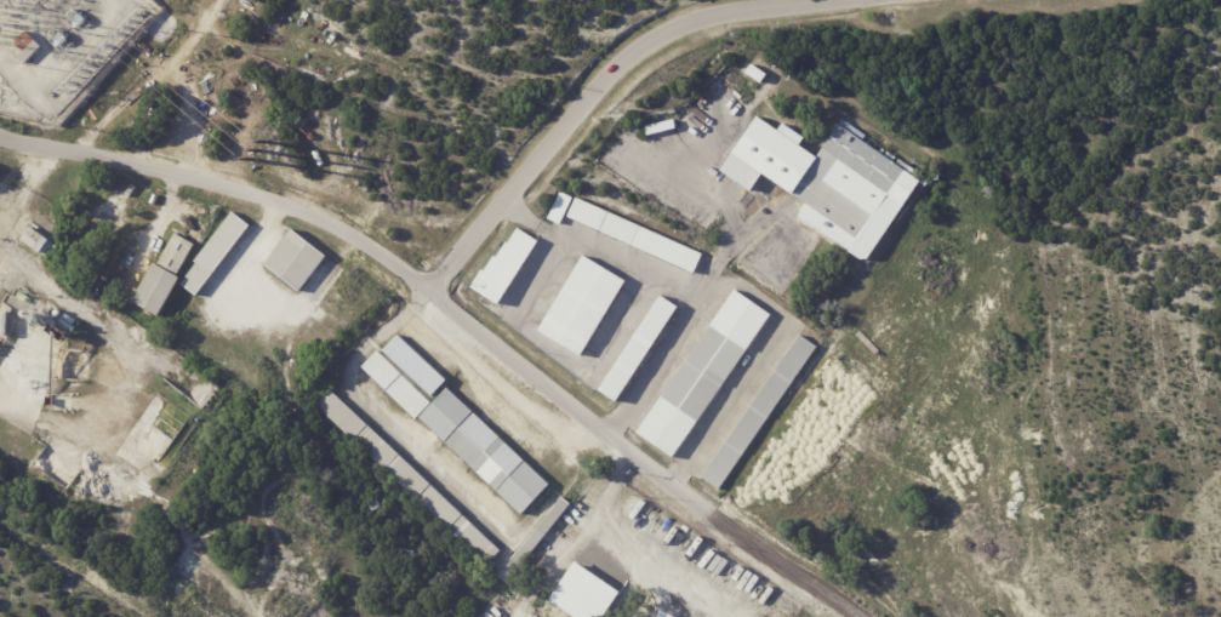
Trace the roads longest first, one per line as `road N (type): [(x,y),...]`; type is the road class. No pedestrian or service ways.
road 1 (residential): [(0,139),(241,190),(319,217),(388,253),(611,434),(865,616)]
road 2 (residential): [(429,287),(612,69),(646,42),(732,11),(827,0)]

